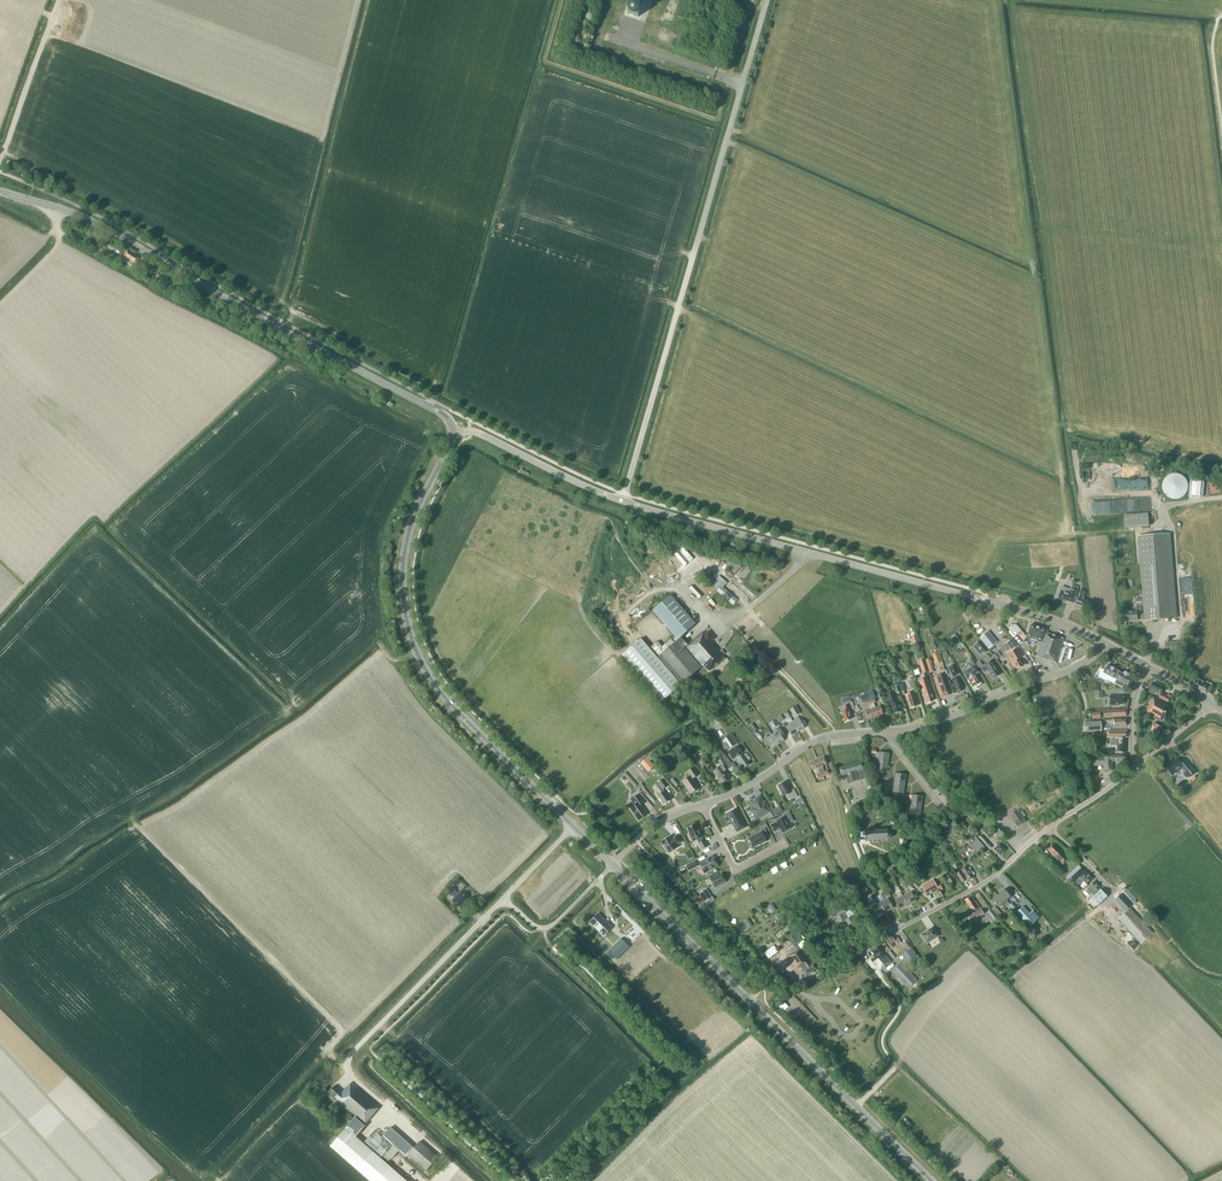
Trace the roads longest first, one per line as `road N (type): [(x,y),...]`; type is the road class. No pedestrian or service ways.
road 1 (tertiary): [(1104,644),(1035,613),(623,501),(477,433),(455,433)]
road 2 (secondary): [(455,433),(439,411),(100,224),(0,191)]
road 3 (secondary): [(573,826),(450,703),(409,627),(403,575),(410,531),(455,433)]
road 4 (secondary): [(932,1180),(613,865)]
road 5 (residential): [(834,965),(984,883),(1048,828)]
road 6 (residential): [(888,732),(1074,669),(1104,644)]
road 7 (unclassified): [(353,1051),(504,898)]
road 8 (residential): [(702,807),(811,743),(888,732)]
road 9 (track): [(0,159),(58,0)]
road 10 (unclassified): [(504,898),(548,928),(613,865)]
road 11 (residential): [(702,807),(736,873),(784,846)]

